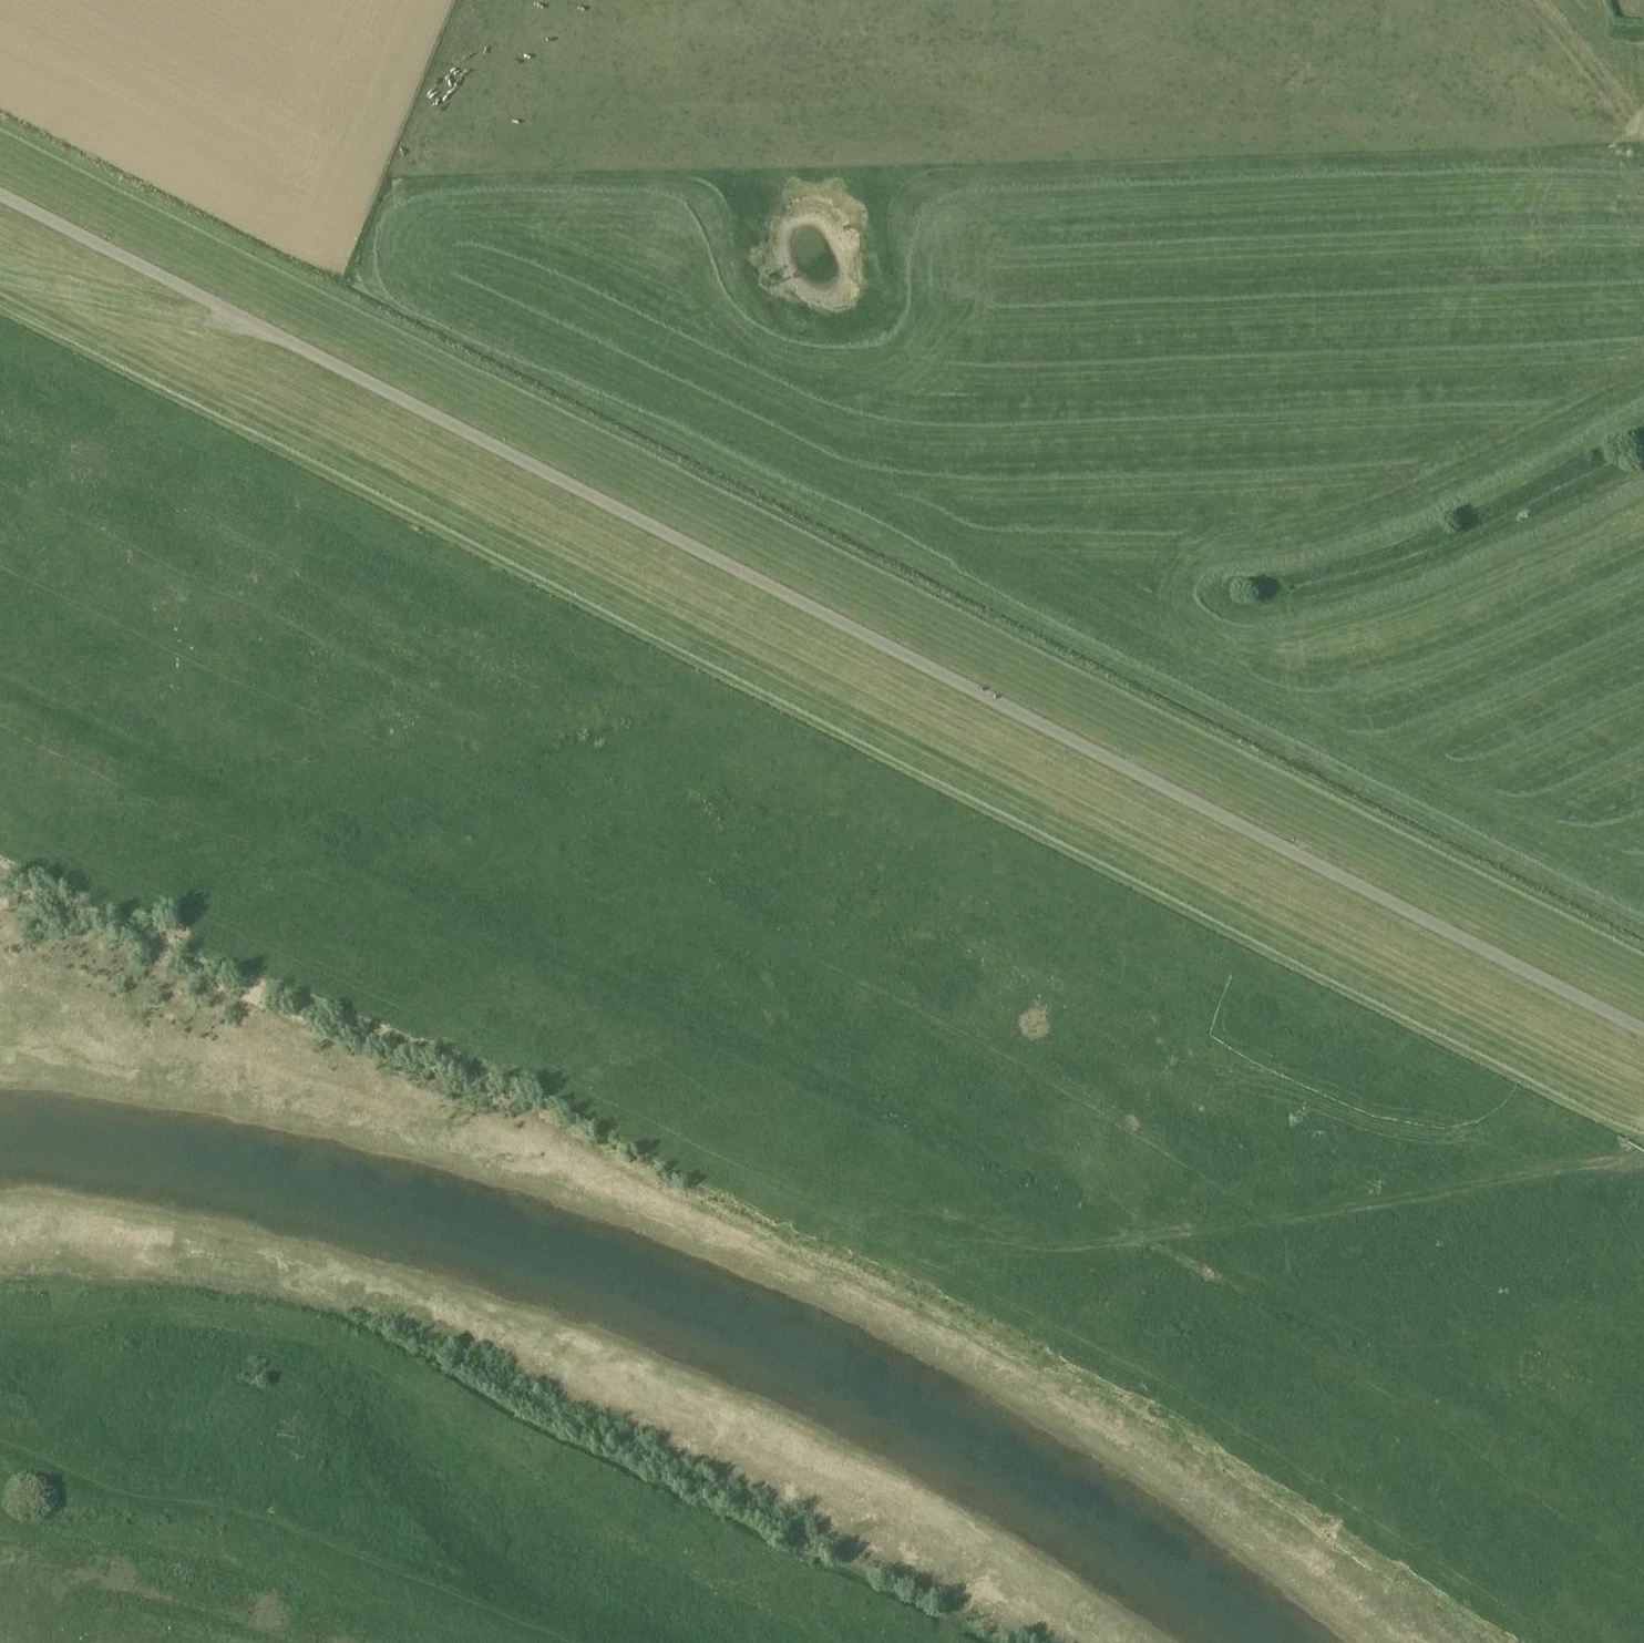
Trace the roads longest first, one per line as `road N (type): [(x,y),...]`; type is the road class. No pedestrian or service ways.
road 1 (track): [(1643,1030),(0,198)]
road 2 (track): [(1643,1133),(1107,864)]
road 3 (track): [(1109,1243),(1643,1155)]

